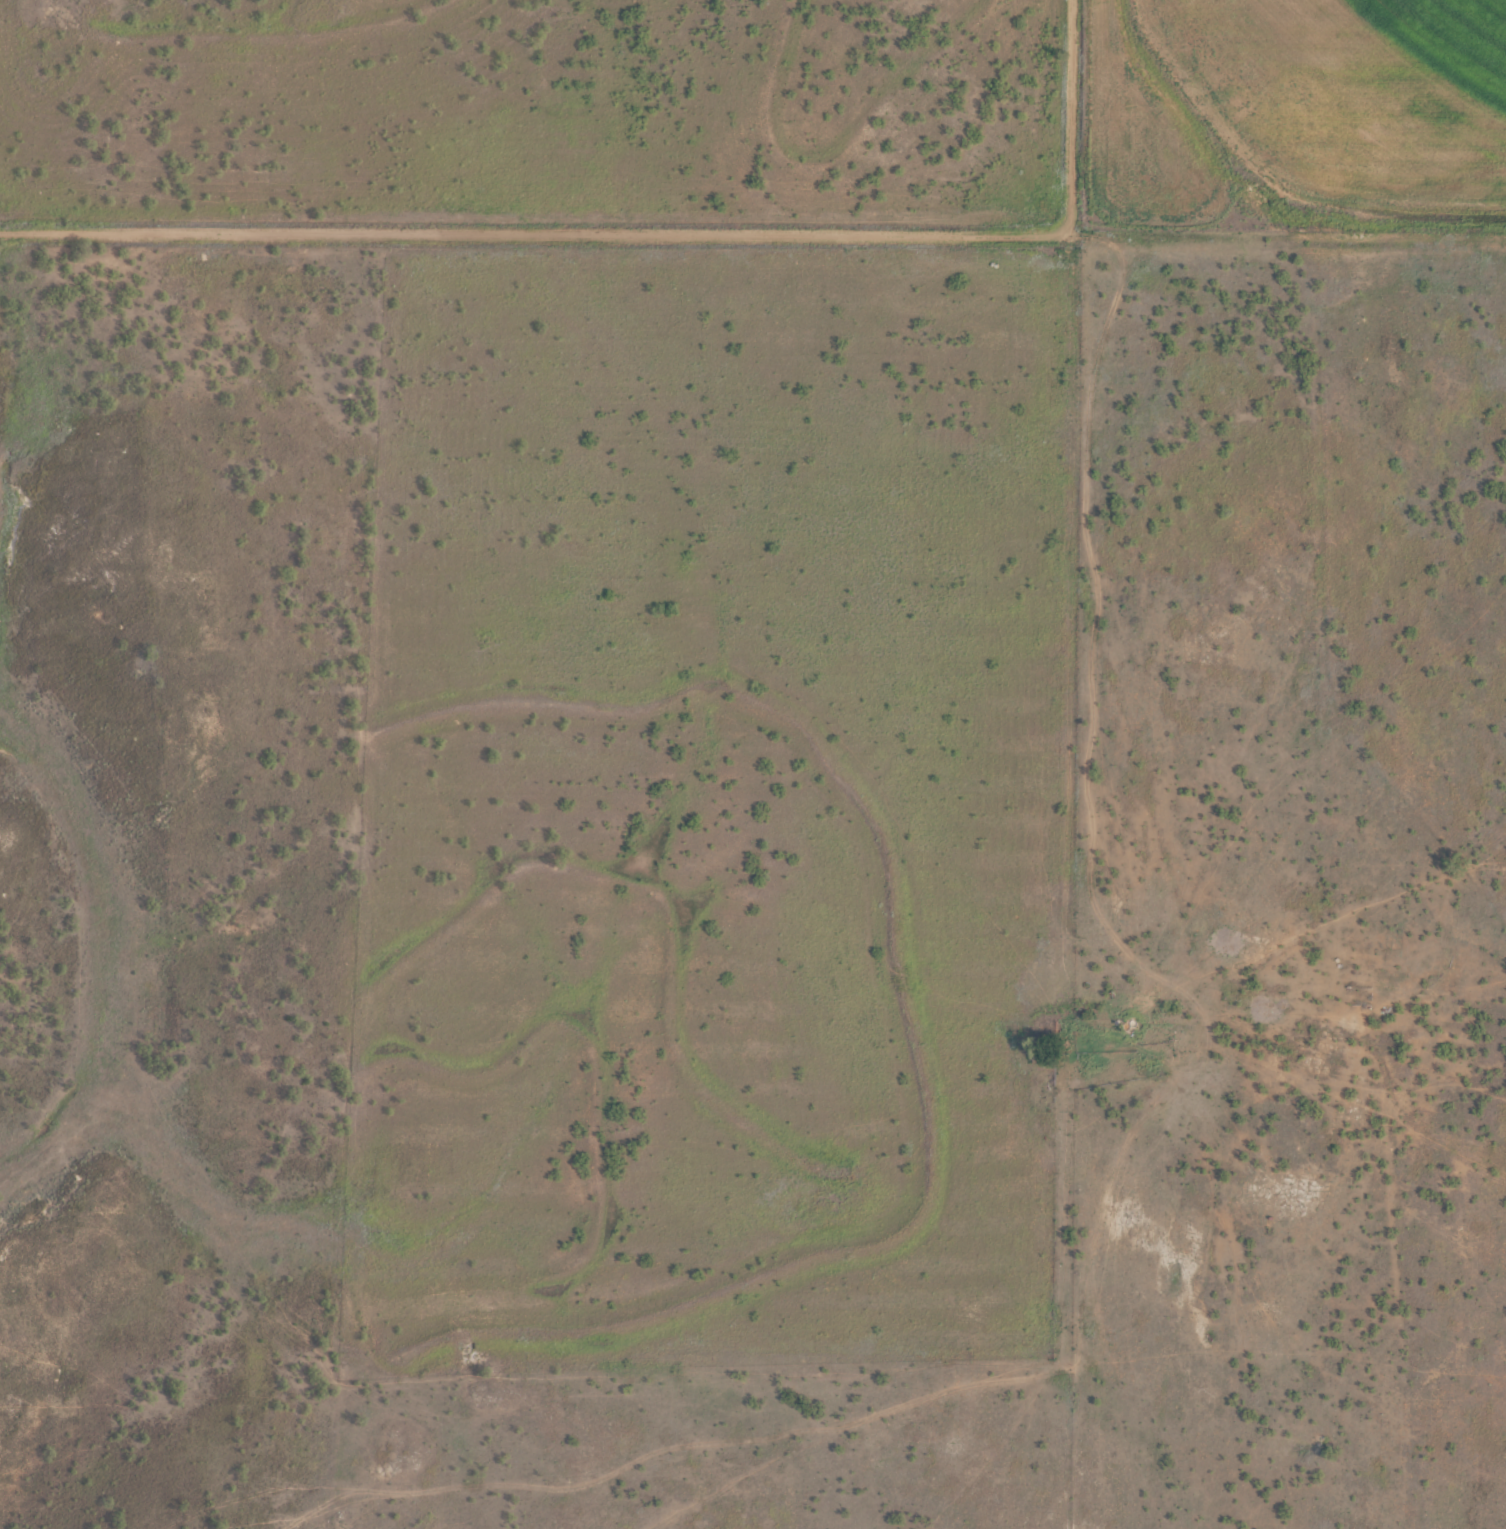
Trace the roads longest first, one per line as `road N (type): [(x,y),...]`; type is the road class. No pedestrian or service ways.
road 1 (residential): [(0,233),(1074,235)]
road 2 (residential): [(1074,235),(1085,926)]
road 3 (residential): [(1074,235),(1078,0)]

